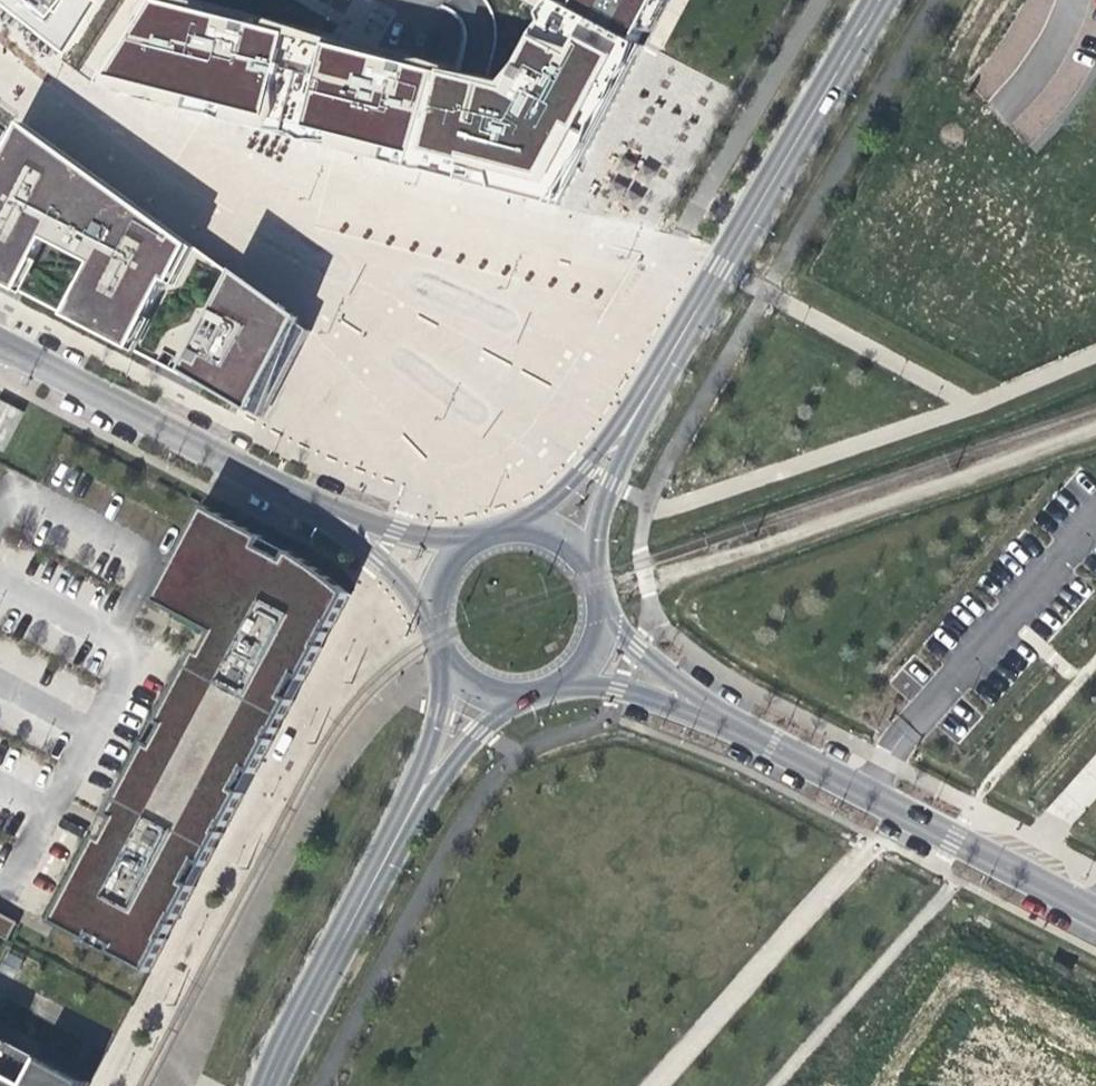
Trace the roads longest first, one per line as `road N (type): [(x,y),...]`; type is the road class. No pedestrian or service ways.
road 1 (tertiary): [(633,397),(869,0)]
road 2 (residential): [(709,714),(1095,918)]
road 3 (tertiary): [(0,348),(334,519)]
road 4 (tertiary): [(268,1085),(395,833)]
road 5 (tertiary): [(395,833),(496,713),(530,694)]
road 6 (tertiary): [(633,397),(585,465),(542,508),(498,533)]
road 7 (tertiary): [(447,657),(438,710),(395,833)]
road 8 (tertiary): [(589,574),(633,397)]
road 9 (residential): [(709,714),(599,615)]
road 10 (tertiary): [(479,541),(334,519)]
road 11 (residential): [(571,675),(709,714)]
road 12 (tertiary): [(334,519),(434,612)]

